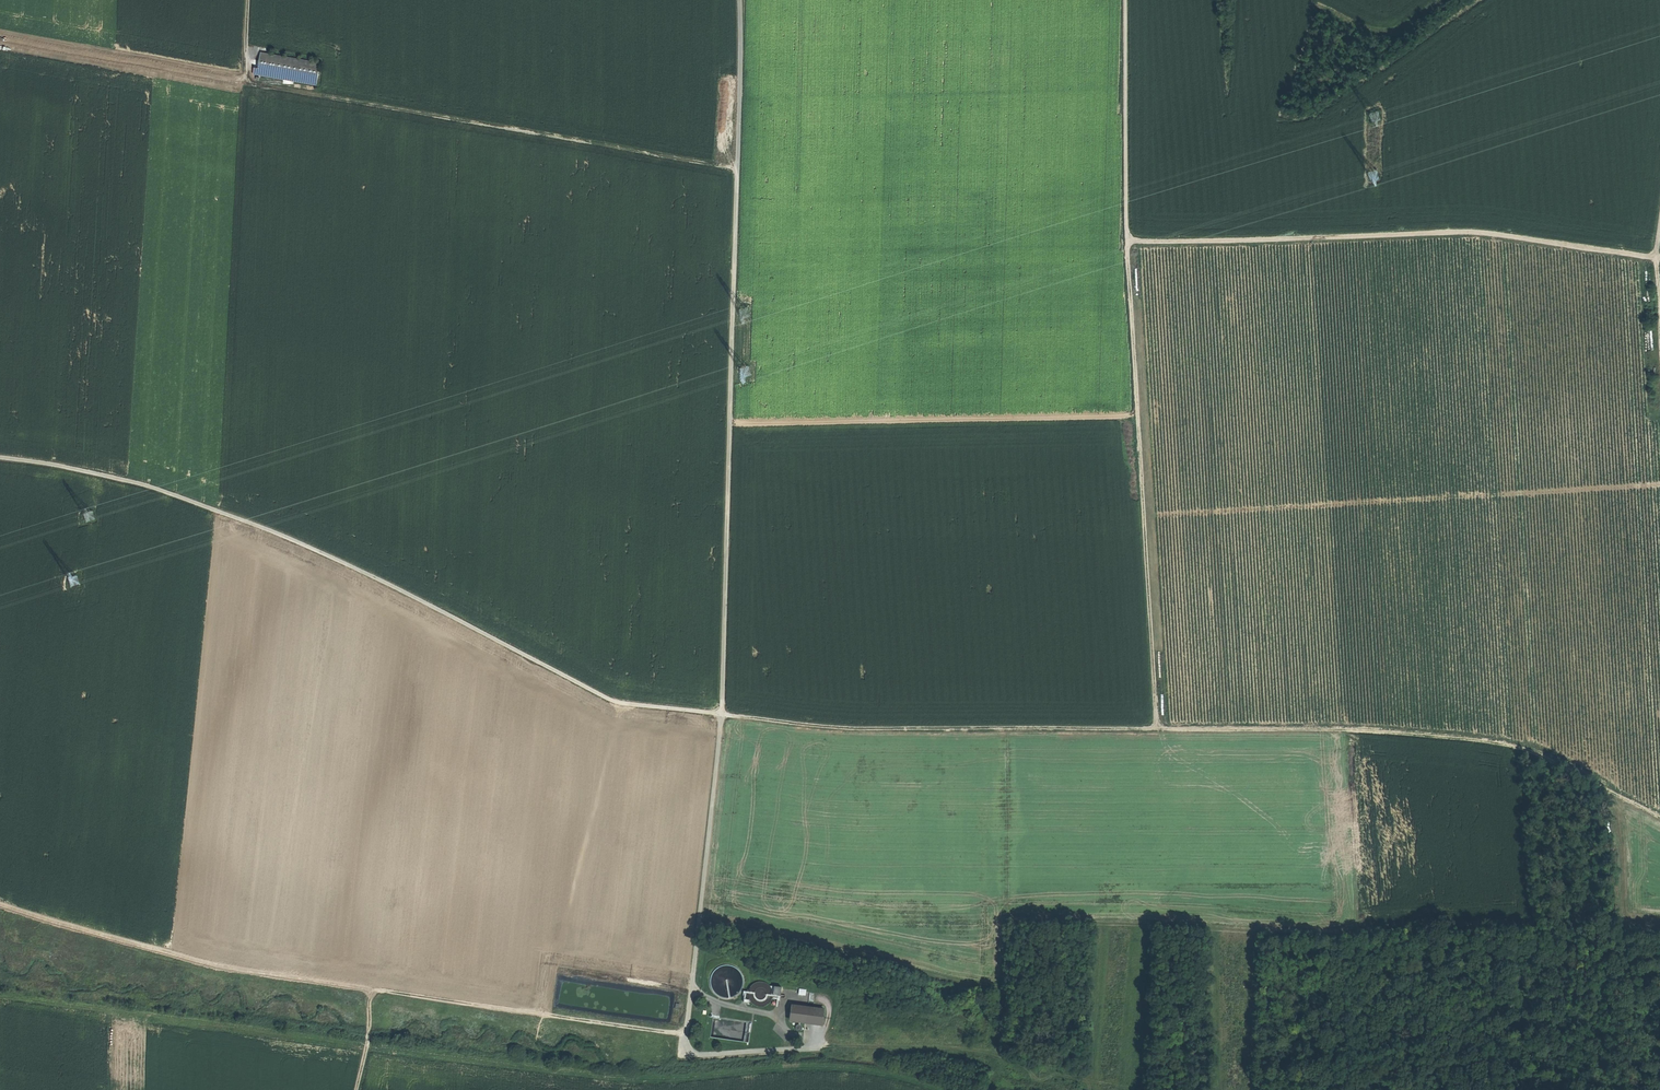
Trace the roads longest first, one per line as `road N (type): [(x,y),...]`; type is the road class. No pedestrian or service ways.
road 1 (track): [(1503,742),(1348,726),(867,726),(617,698),(296,536),(151,482),(0,453)]
road 2 (track): [(685,1032),(724,699),(741,0)]
road 3 (track): [(0,997),(552,1073),(667,1079),(830,1067),(938,1089)]
road 4 (track): [(685,1032),(236,969),(0,902)]
road 5 (track): [(737,168),(246,82),(248,0)]
road 6 (track): [(1129,237),(1473,227),(1659,257)]
road 7 (track): [(1159,726),(1132,286)]
road 8 (track): [(685,1032),(687,1050),(699,1054),(816,1048),(826,1040),(944,1045),(1005,1058)]
road 9 (track): [(1005,1058),(1009,725)]
road 10 (track): [(1007,985),(701,917)]
road 11 (track): [(1128,0),(1132,286)]
road 12 (track): [(1503,742),(1543,750),(1659,812)]
road 13 (track): [(1005,1058),(1174,1089)]

